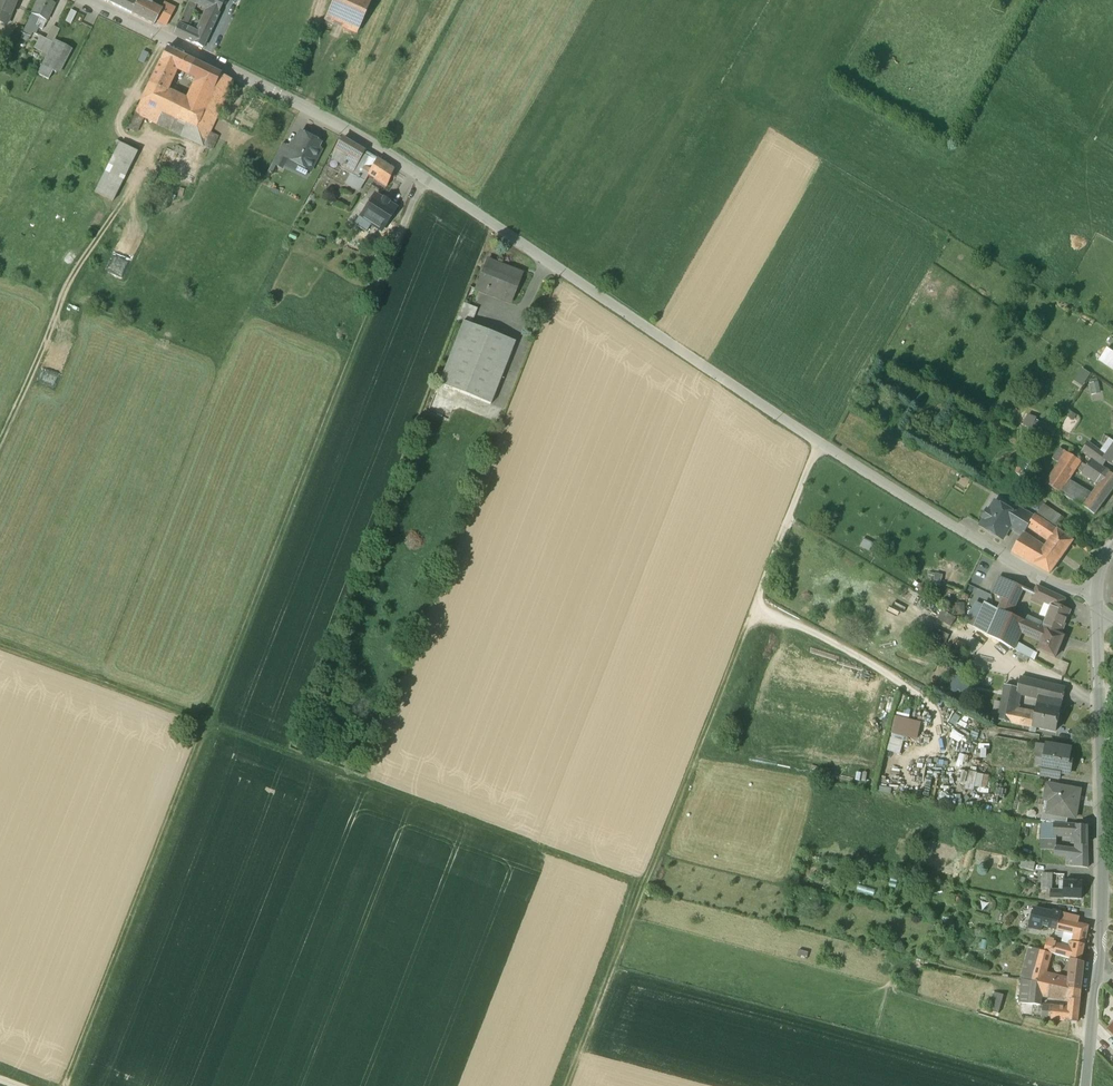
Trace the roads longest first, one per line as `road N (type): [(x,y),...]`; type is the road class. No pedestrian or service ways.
road 1 (residential): [(87,0),(382,150),(819,443),(1055,587),(1096,590)]
road 2 (track): [(0,645),(642,886),(819,443)]
road 3 (track): [(65,1085),(423,178)]
road 4 (residential): [(1096,610),(1103,901),(1090,1050)]
road 5 (track): [(642,886),(575,1085)]

